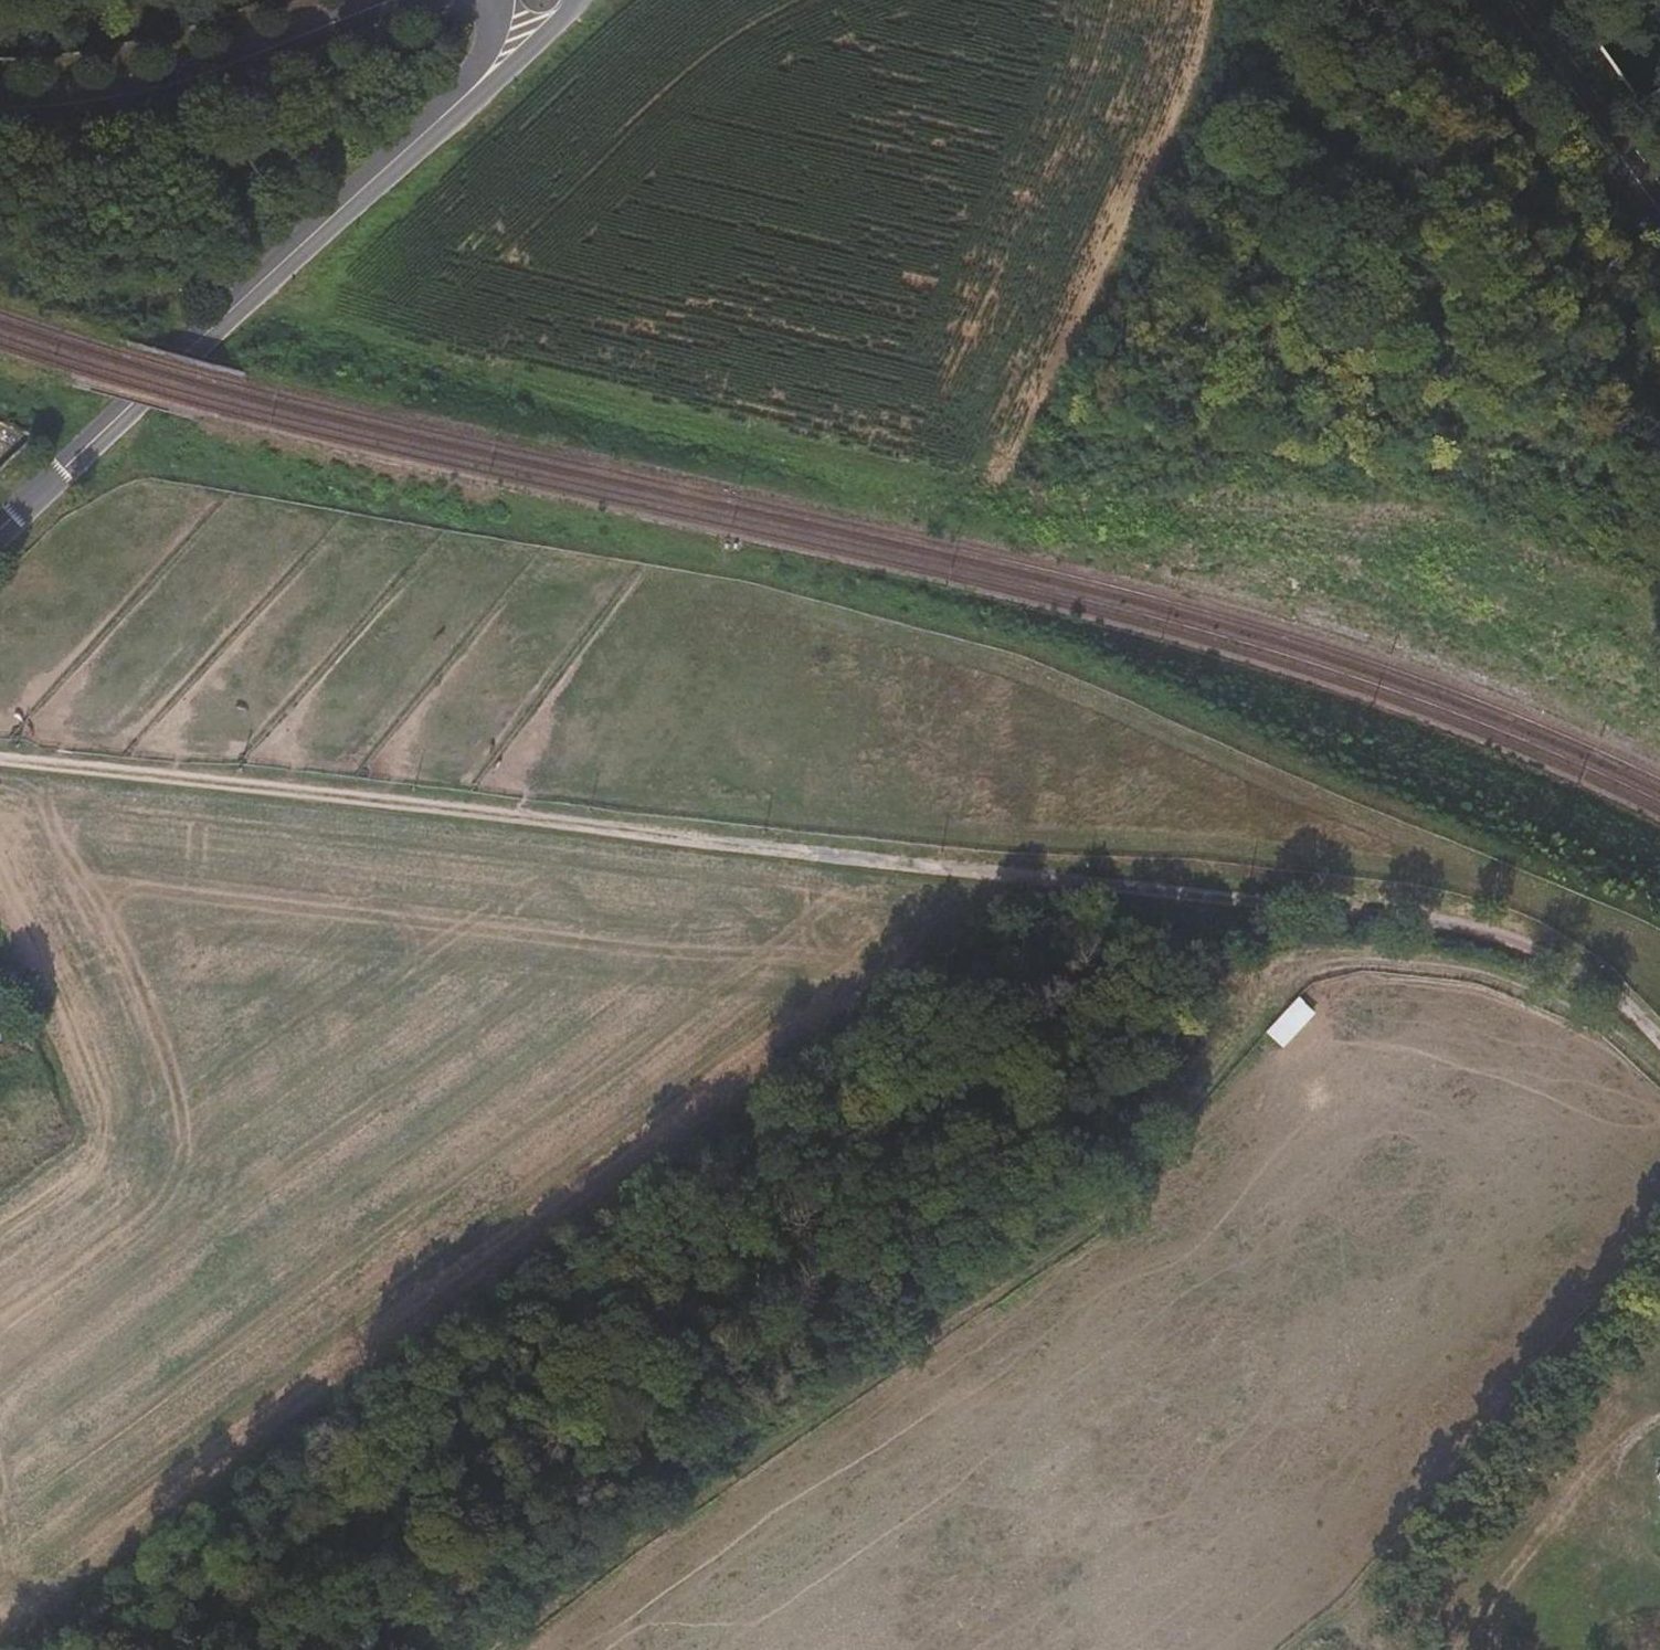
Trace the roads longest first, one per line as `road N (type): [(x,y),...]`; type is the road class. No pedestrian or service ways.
road 1 (track): [(0,757),(1450,924),(1554,962),(1659,1035)]
road 2 (tertiary): [(467,94),(0,531)]
road 3 (tertiary): [(0,107),(114,97),(181,80),(385,0)]
road 4 (tertiary): [(1508,0),(1659,211)]
road 5 (tertiary): [(467,94),(536,47),(573,0)]

